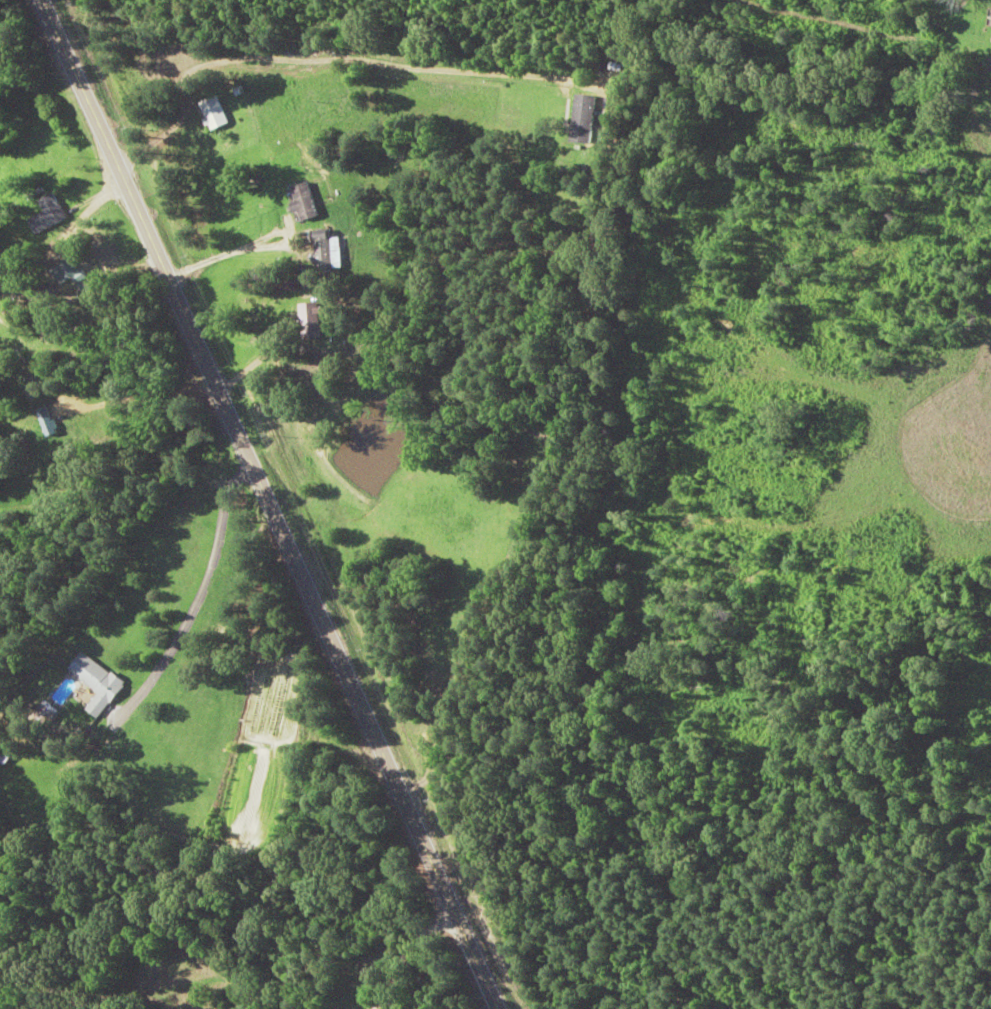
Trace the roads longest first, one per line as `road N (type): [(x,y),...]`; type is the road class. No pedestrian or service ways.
road 1 (primary): [(493,1008),(146,226),(30,0)]
road 2 (residential): [(146,226),(56,284),(0,308)]

